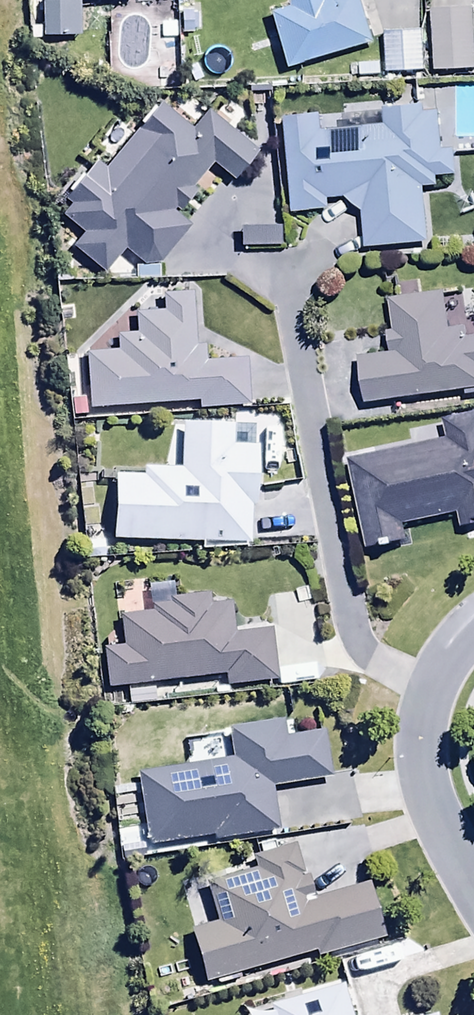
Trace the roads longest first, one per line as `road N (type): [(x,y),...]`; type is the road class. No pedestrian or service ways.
road 1 (residential): [(473,889),(435,821),(422,758),(429,699),(473,626)]

